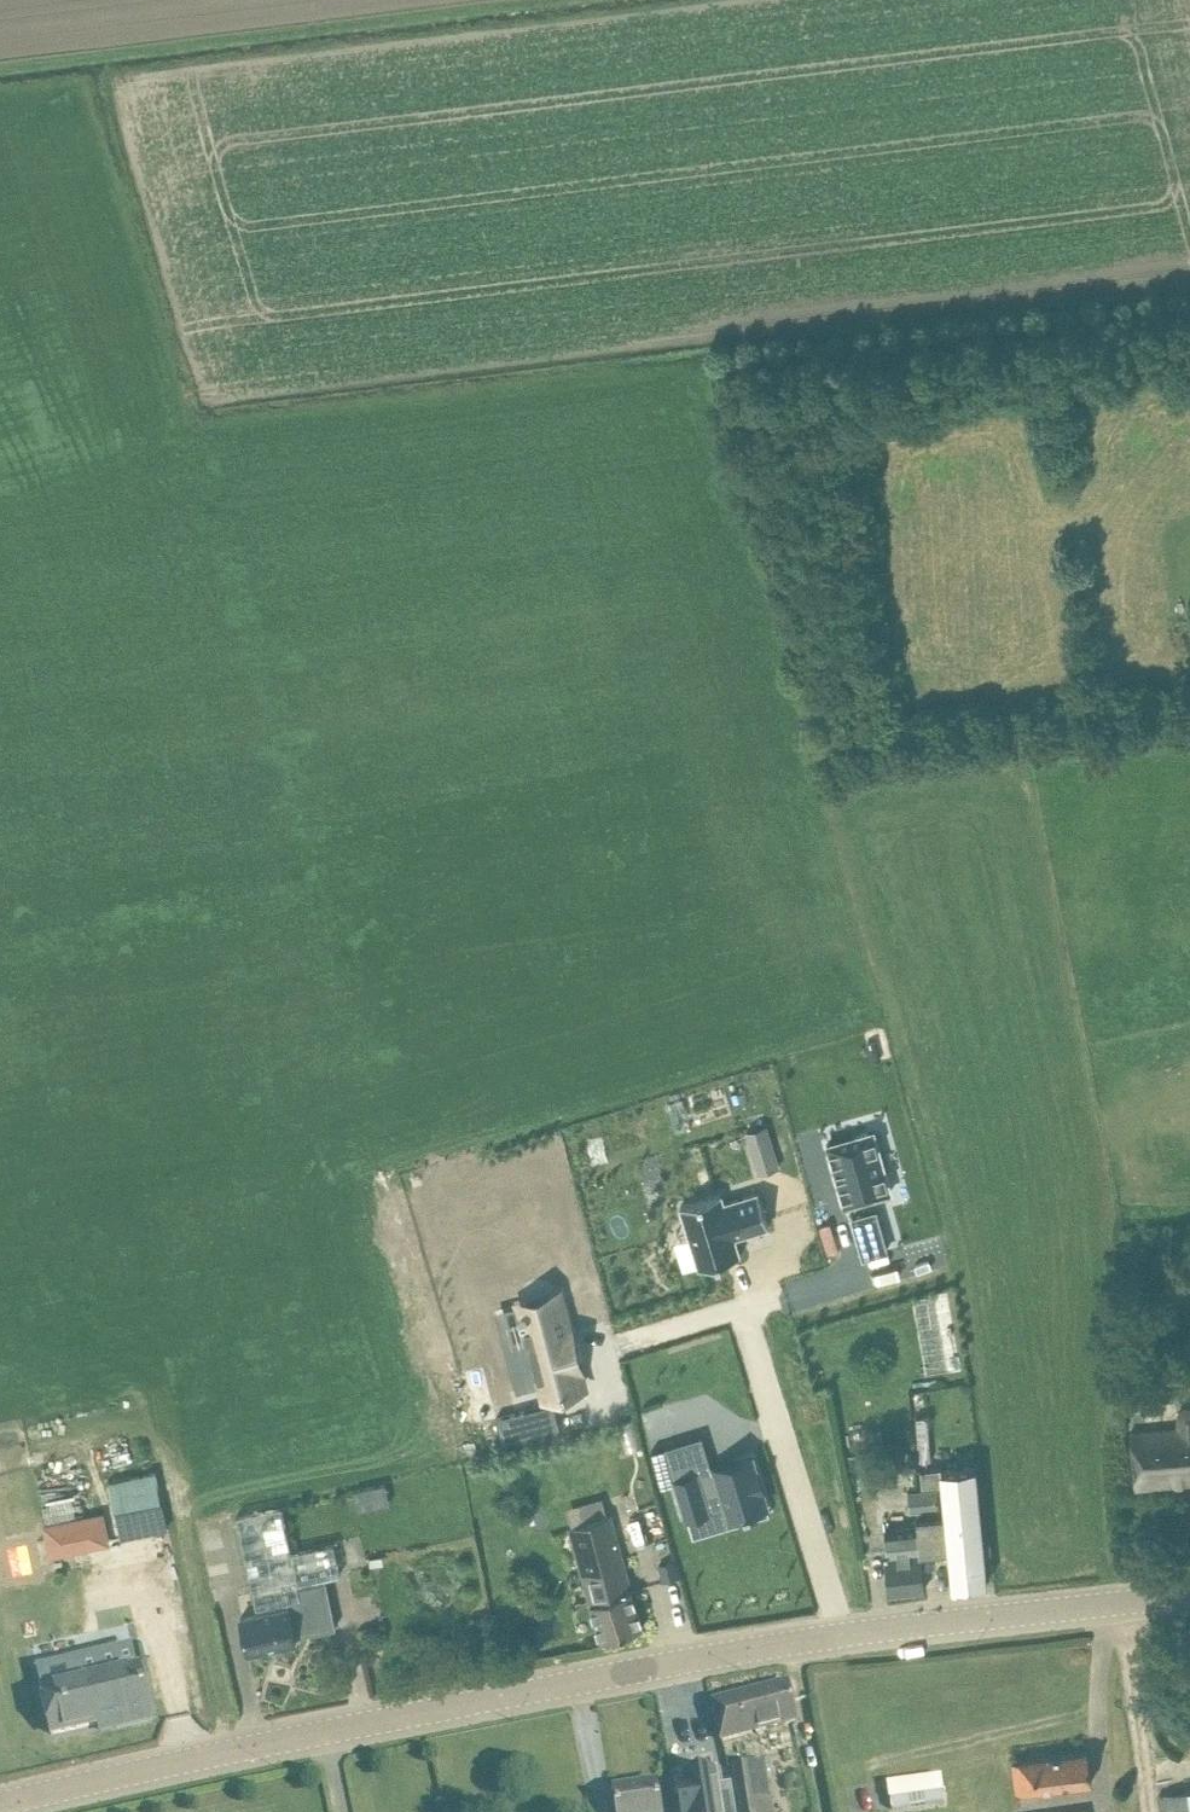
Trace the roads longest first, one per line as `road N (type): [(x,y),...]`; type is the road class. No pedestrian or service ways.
road 1 (tertiary): [(0,1806),(658,1662),(840,1640)]
road 2 (residential): [(840,1640),(741,1311),(621,1345)]
road 3 (tertiary): [(840,1640),(1189,1597)]

